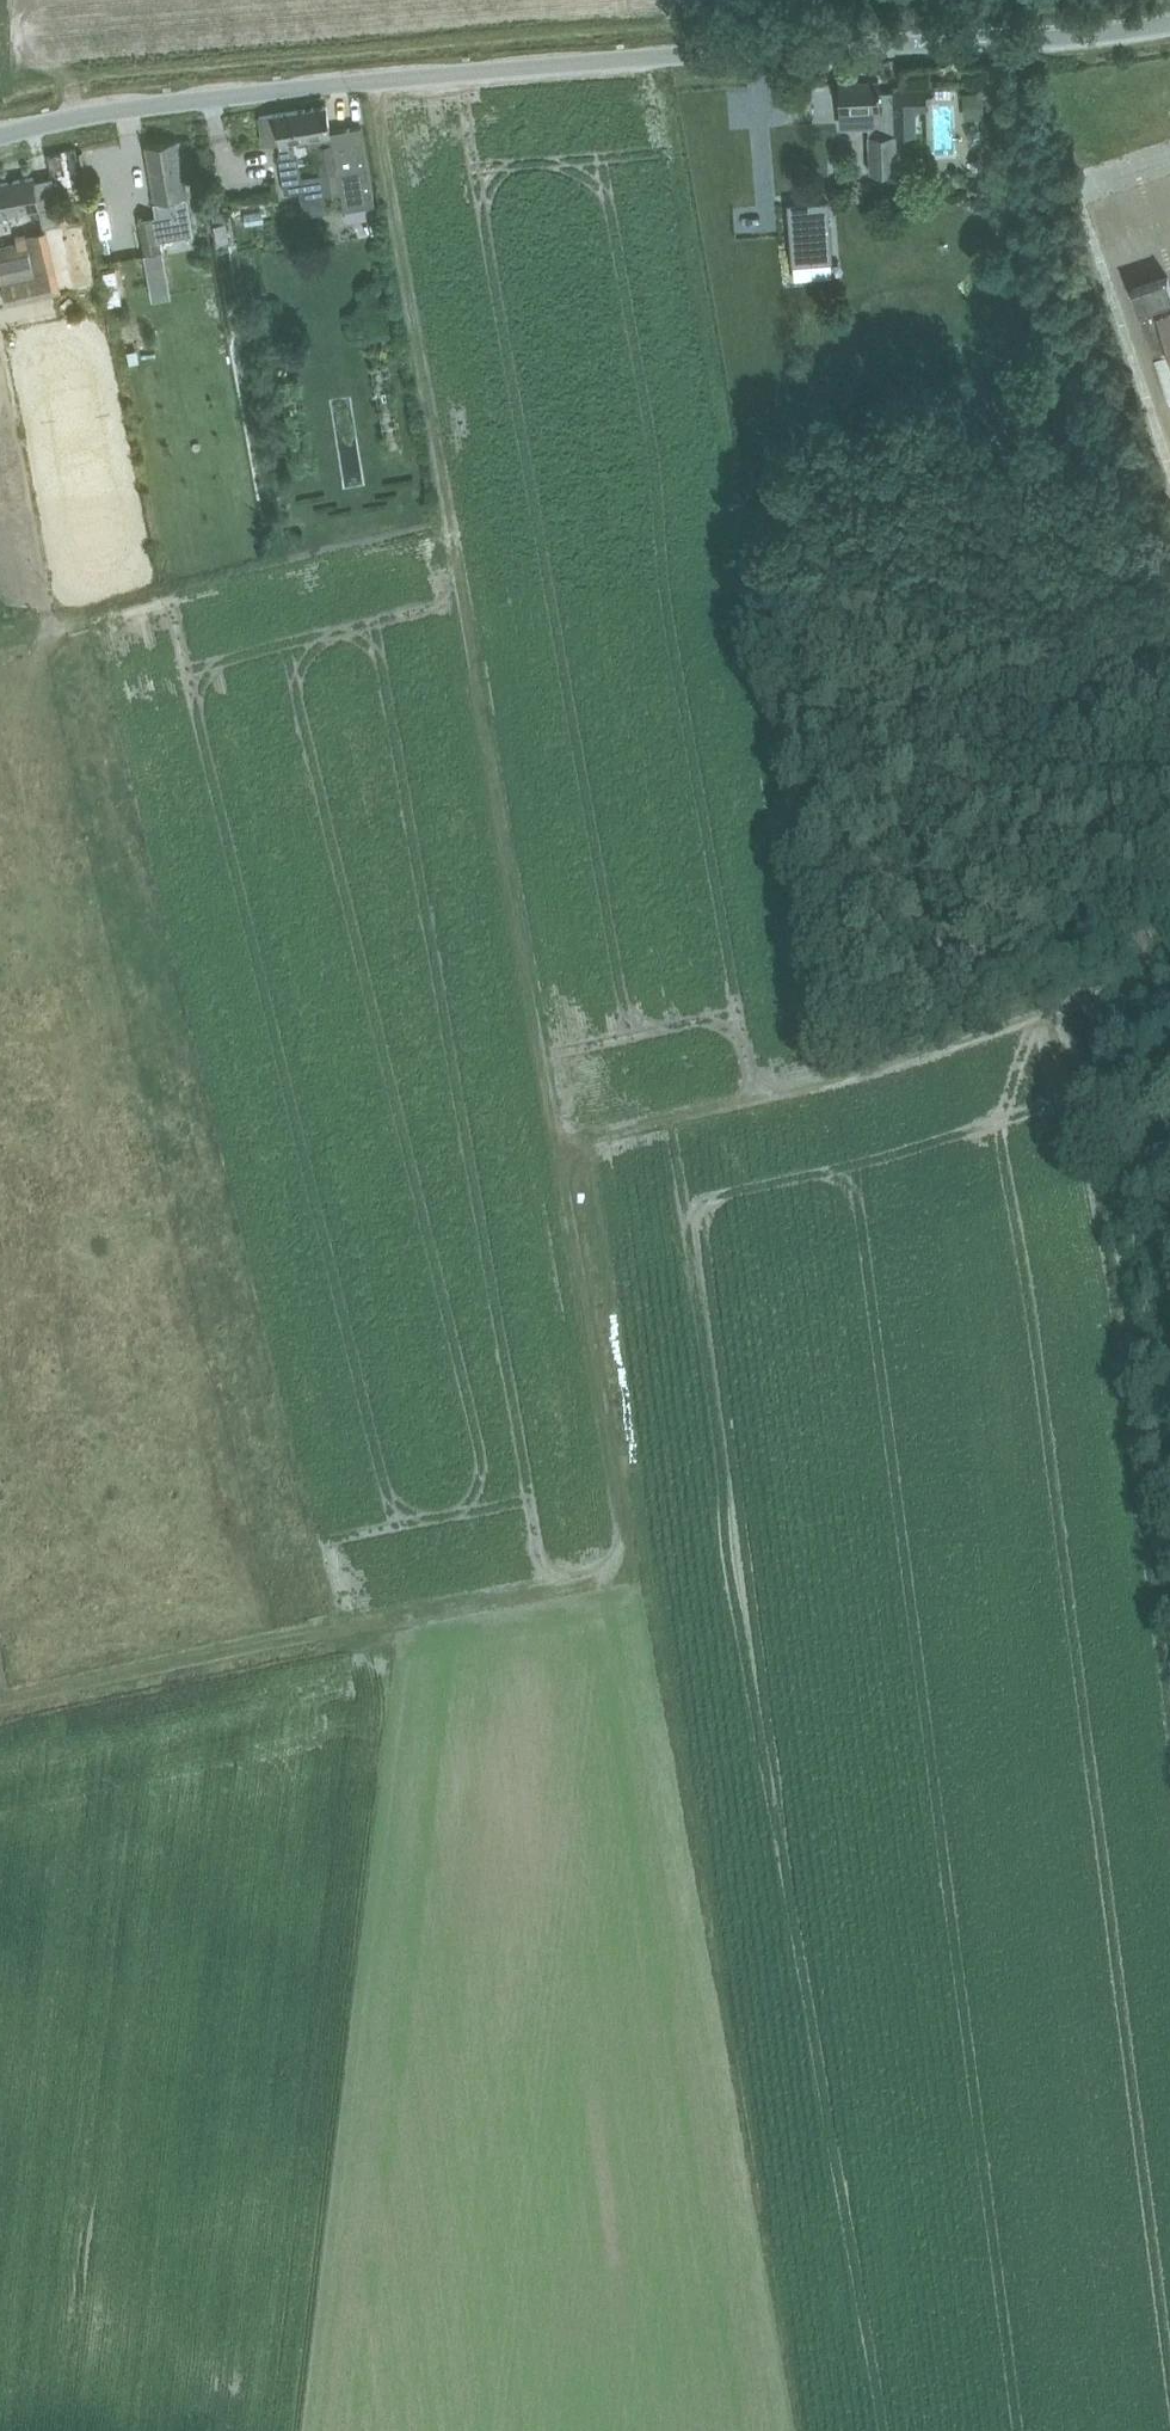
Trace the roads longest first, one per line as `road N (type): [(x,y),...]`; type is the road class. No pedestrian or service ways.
road 1 (track): [(374,82),(450,511),(727,453),(834,1074)]
road 2 (track): [(834,1074),(562,1143),(626,1527),(622,1551),(594,1575),(0,1706)]
road 3 (unclassified): [(0,136),(99,111),(1169,3)]
road 4 (track): [(834,1074),(1096,1001)]

